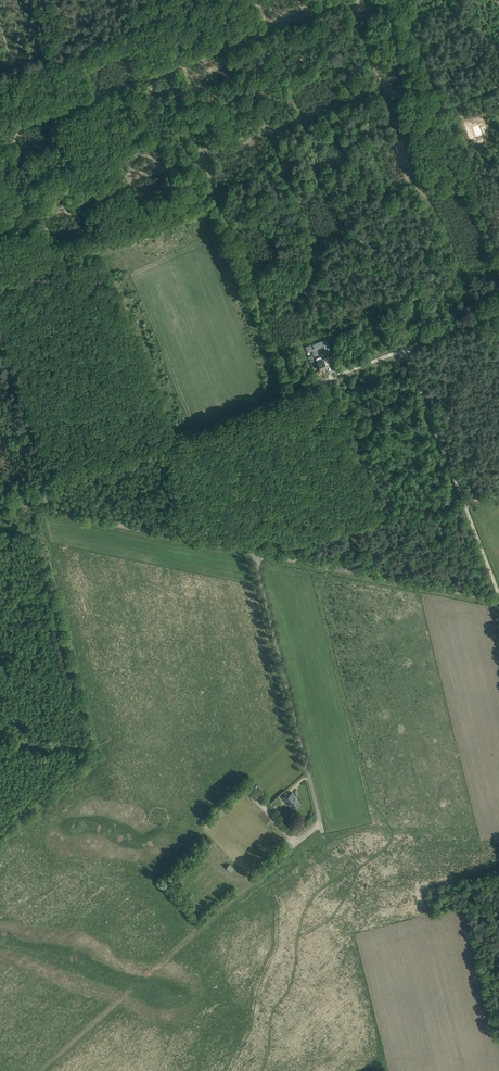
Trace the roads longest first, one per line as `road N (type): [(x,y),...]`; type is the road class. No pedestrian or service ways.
road 1 (track): [(391,355),(21,503)]
road 2 (unclassified): [(242,892),(320,823),(259,553)]
road 3 (track): [(40,1070),(242,892)]
road 4 (track): [(0,502),(248,551)]
road 5 (unclassified): [(498,601),(259,553)]
road 6 (track): [(464,503),(404,350)]
road 7 (track): [(144,15),(27,62)]

